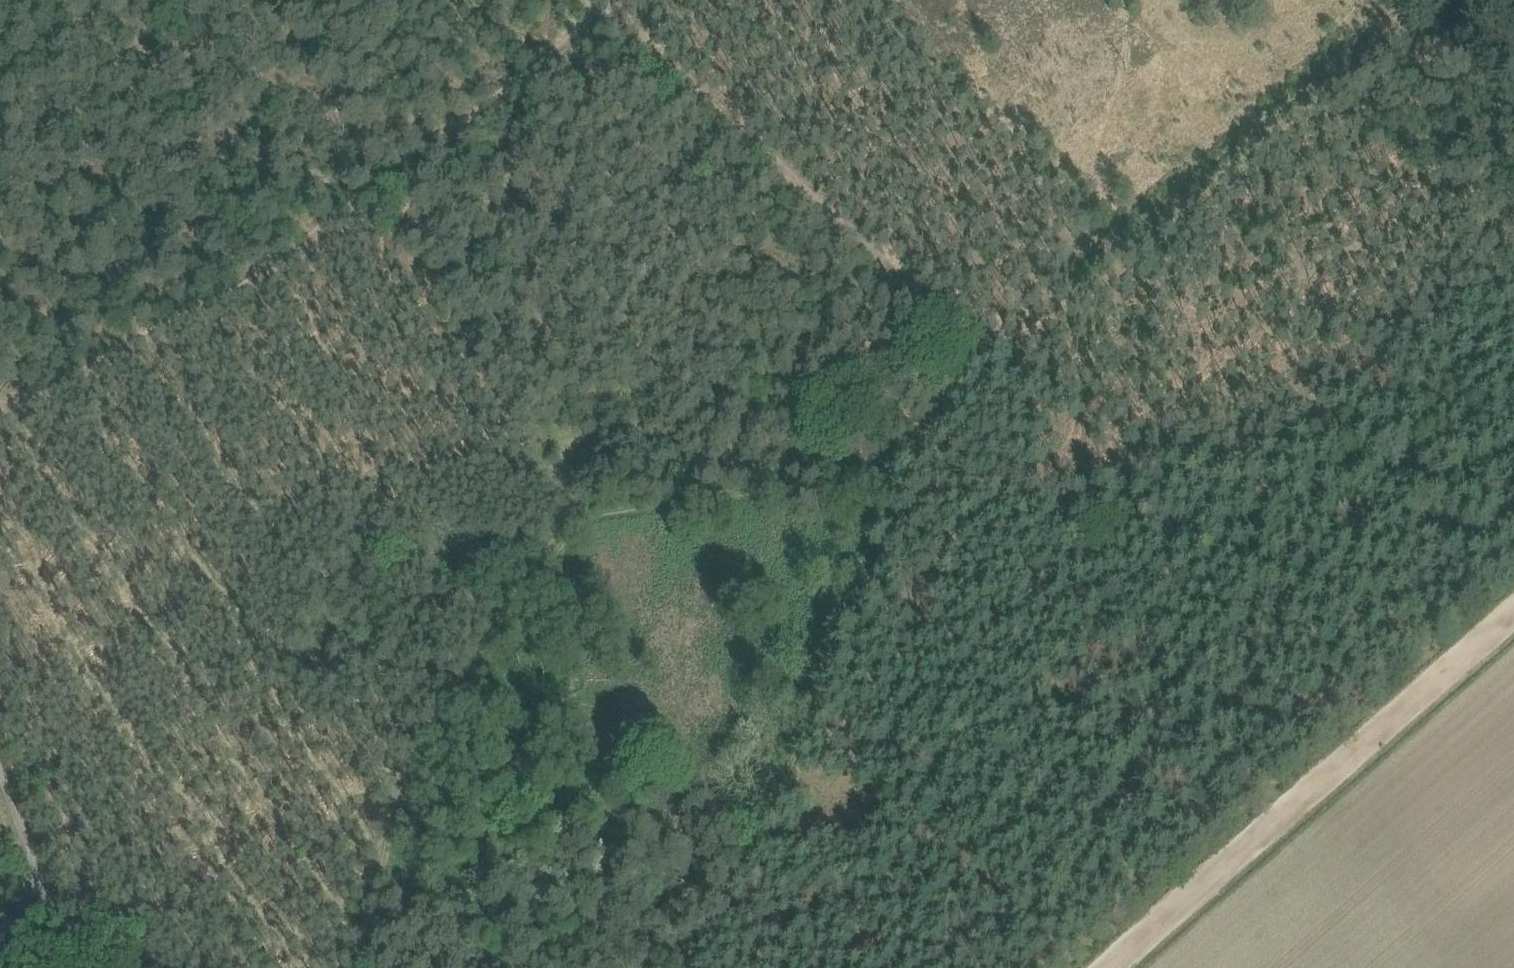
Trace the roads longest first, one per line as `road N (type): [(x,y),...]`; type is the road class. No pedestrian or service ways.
road 1 (track): [(623,0),(336,226),(0,407)]
road 2 (track): [(1108,967),(1513,612)]
road 3 (track): [(0,788),(40,877),(0,911)]
road 4 (track): [(40,877),(138,967)]

